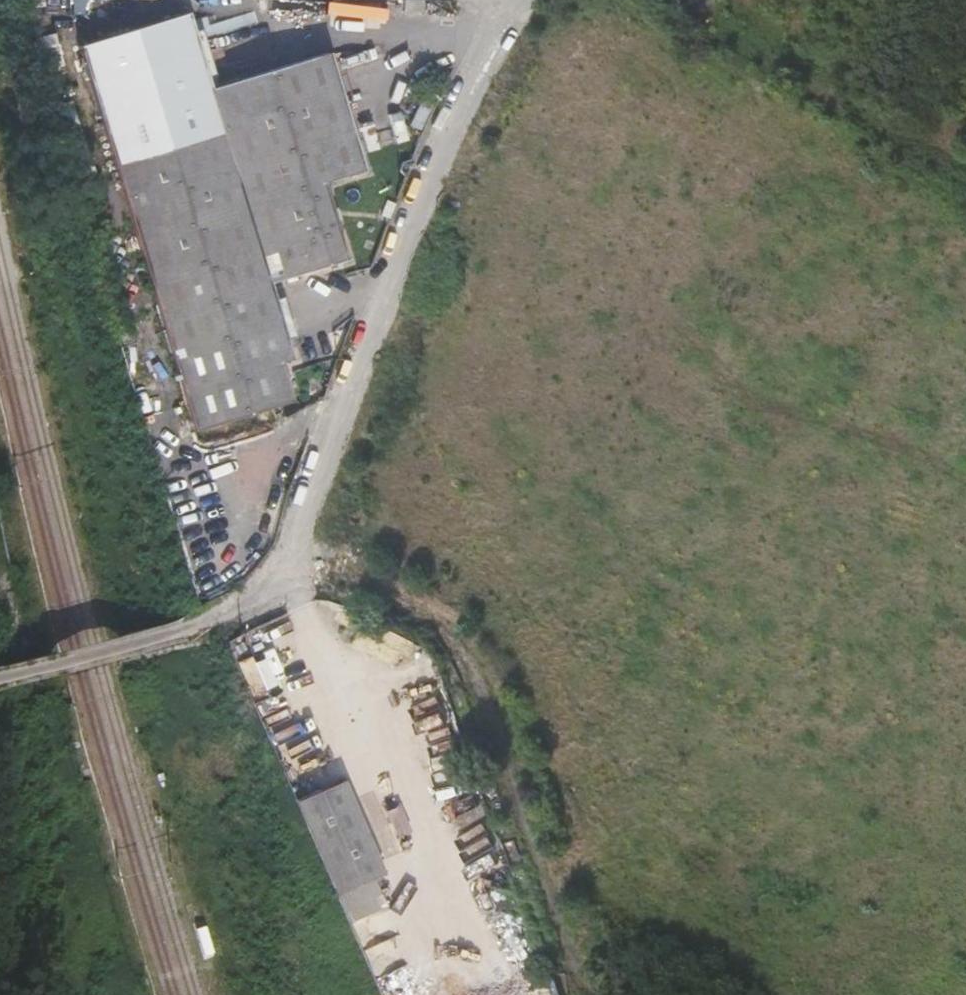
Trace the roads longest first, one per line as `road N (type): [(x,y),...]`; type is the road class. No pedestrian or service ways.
road 1 (unclassified): [(190,624),(263,586),(297,547),(304,499),(436,165),(515,0)]
road 2 (unclassified): [(190,624),(9,672)]

